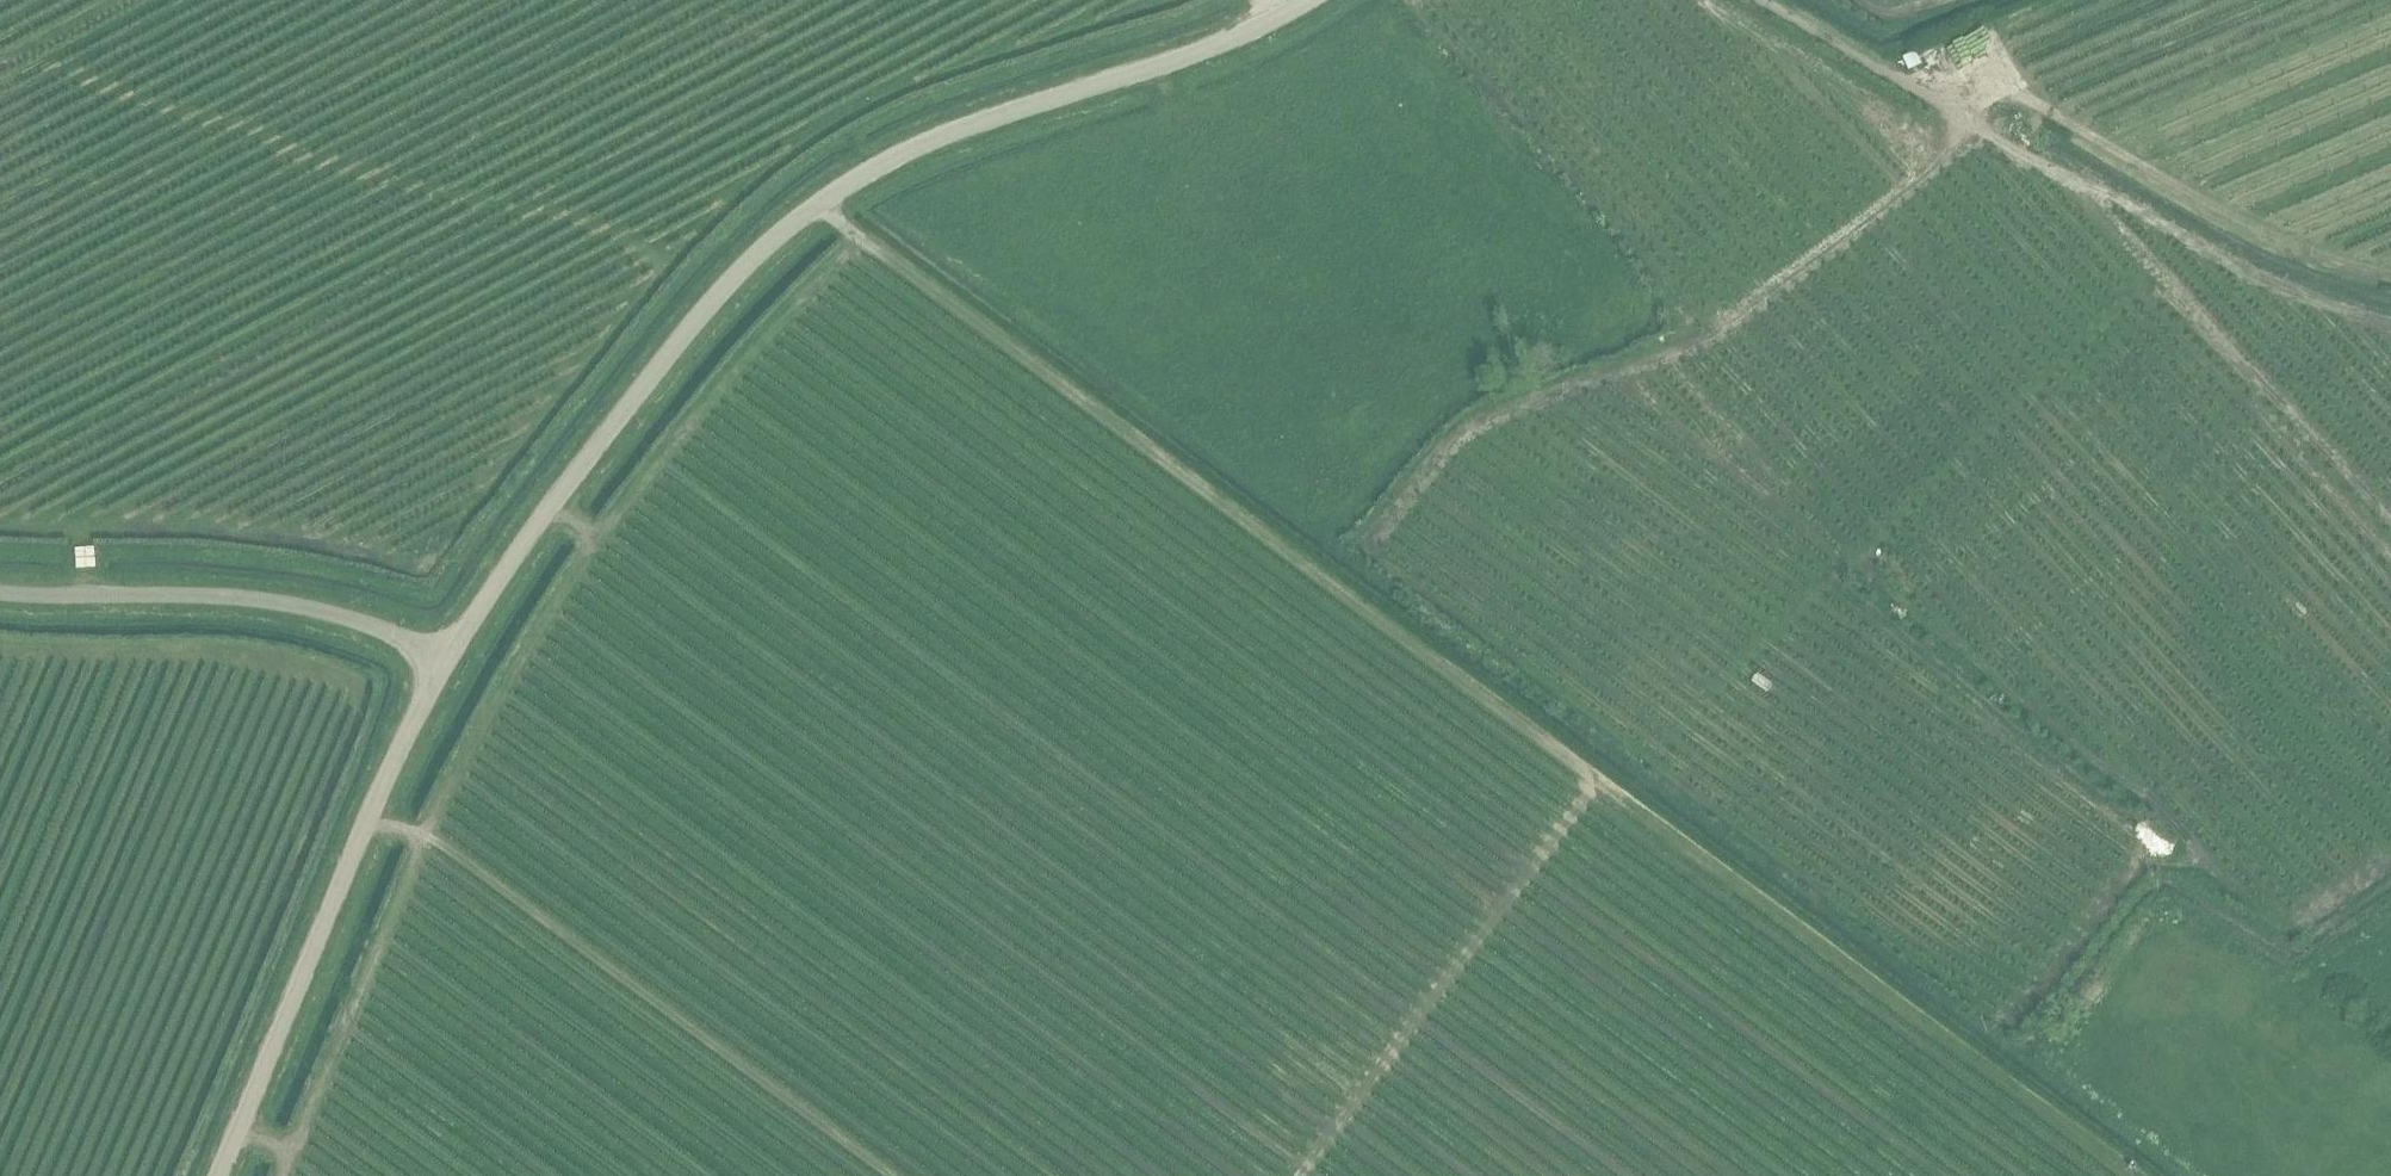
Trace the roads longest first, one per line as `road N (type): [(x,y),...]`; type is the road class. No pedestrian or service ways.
road 1 (unclassified): [(446,665),(667,362),(744,273),(827,201),(946,139),(1207,52),(1315,0)]
road 2 (unclassified): [(224,1175),(446,665)]
road 3 (unclassified): [(446,665),(337,617),(233,597),(0,593)]

